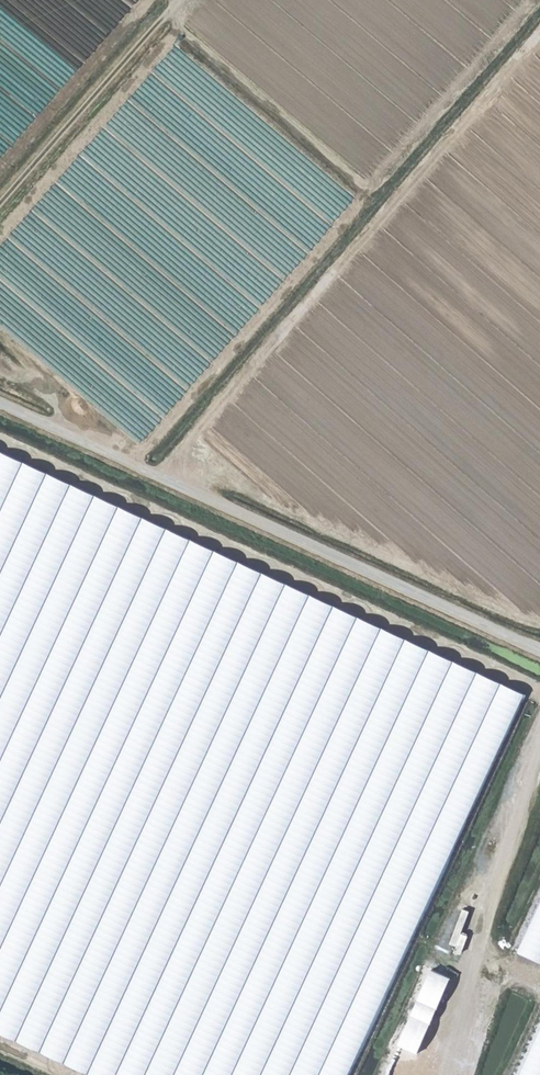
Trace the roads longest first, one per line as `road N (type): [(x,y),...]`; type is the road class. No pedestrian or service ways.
road 1 (unclassified): [(0,400),(539,649)]
road 2 (track): [(539,746),(449,1074)]
road 3 (track): [(177,0),(0,201)]

